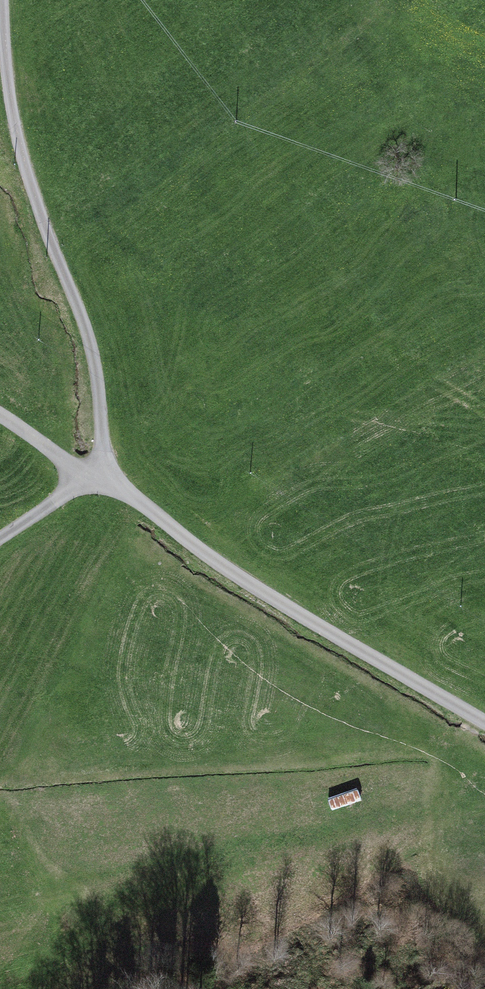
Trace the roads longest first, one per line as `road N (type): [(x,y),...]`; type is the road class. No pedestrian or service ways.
road 1 (unclassified): [(7,0),(4,48),(28,202),(96,363),(97,480)]
road 2 (unclassified): [(484,719),(268,602),(97,480)]

